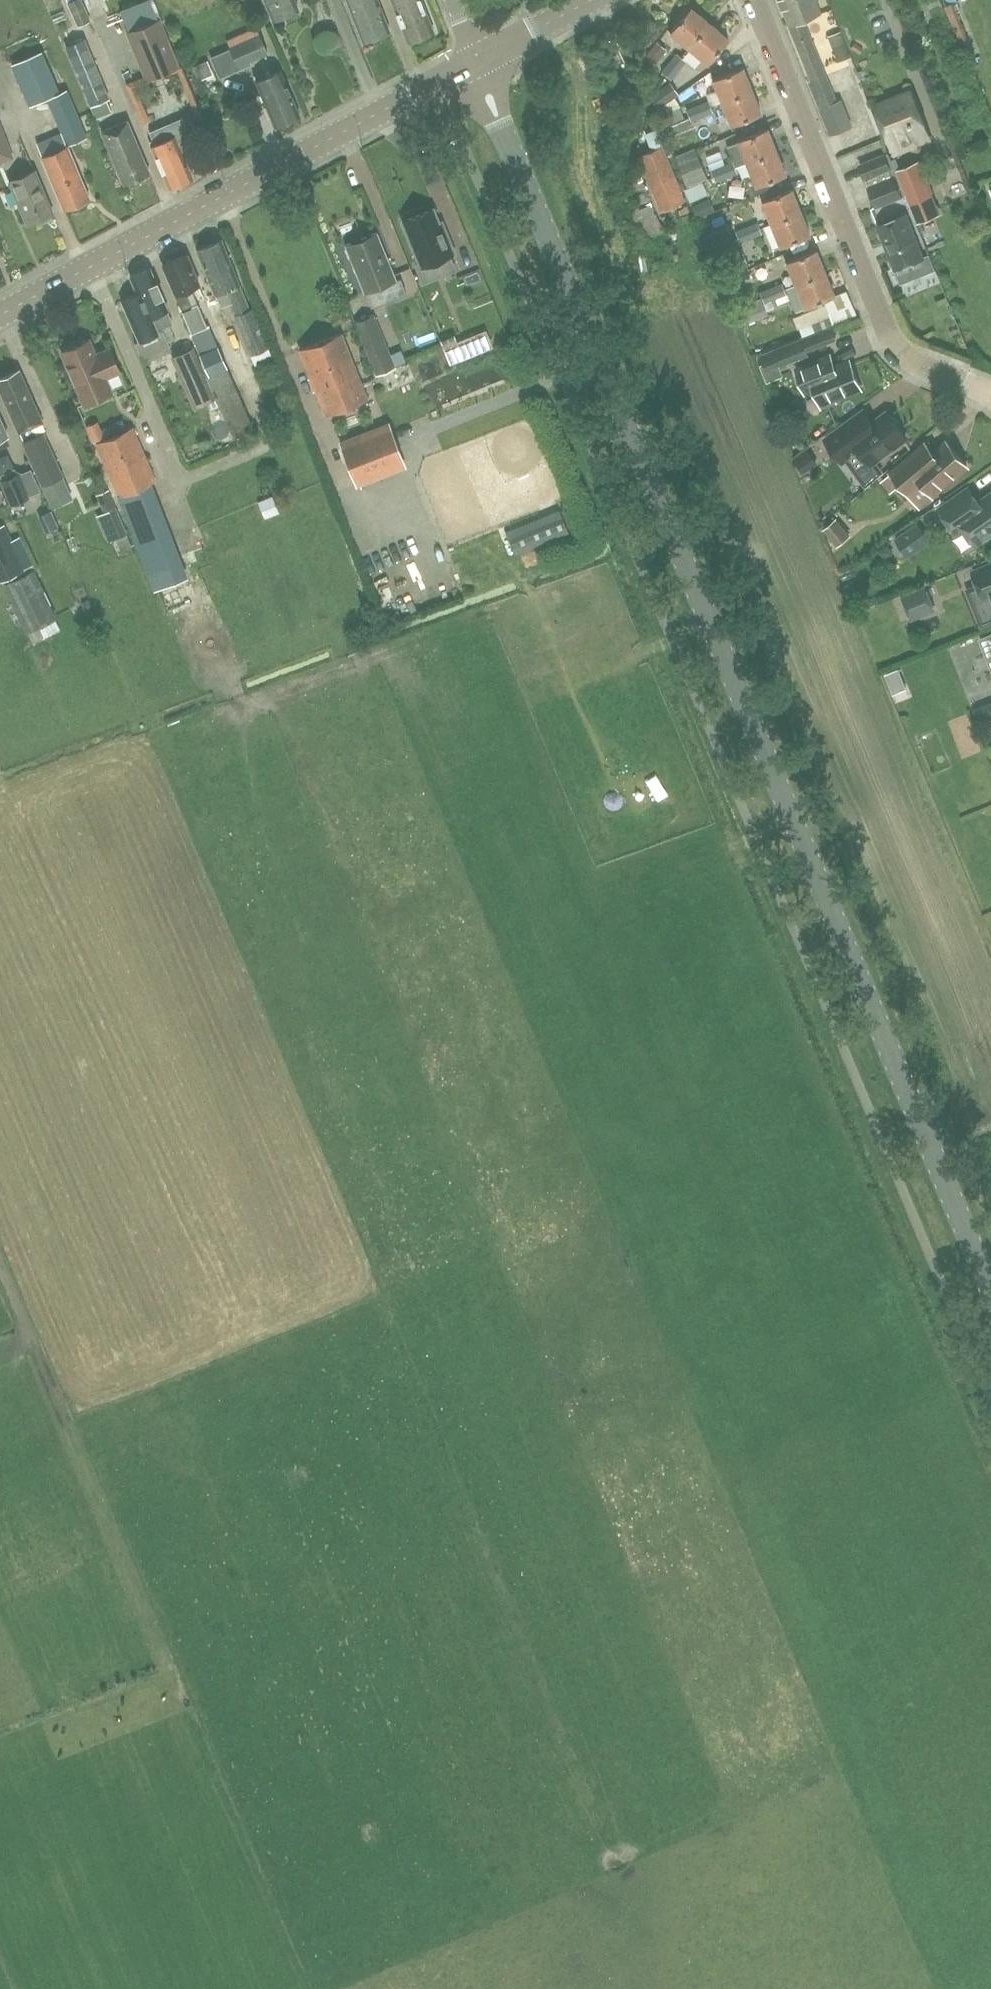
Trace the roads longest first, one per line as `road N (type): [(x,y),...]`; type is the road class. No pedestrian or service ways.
road 1 (secondary): [(990,1290),(475,64)]
road 2 (tertiary): [(0,315),(475,64)]
road 3 (residential): [(990,390),(932,369),(888,331),(755,0)]
road 4 (secondary): [(475,64),(592,0)]

